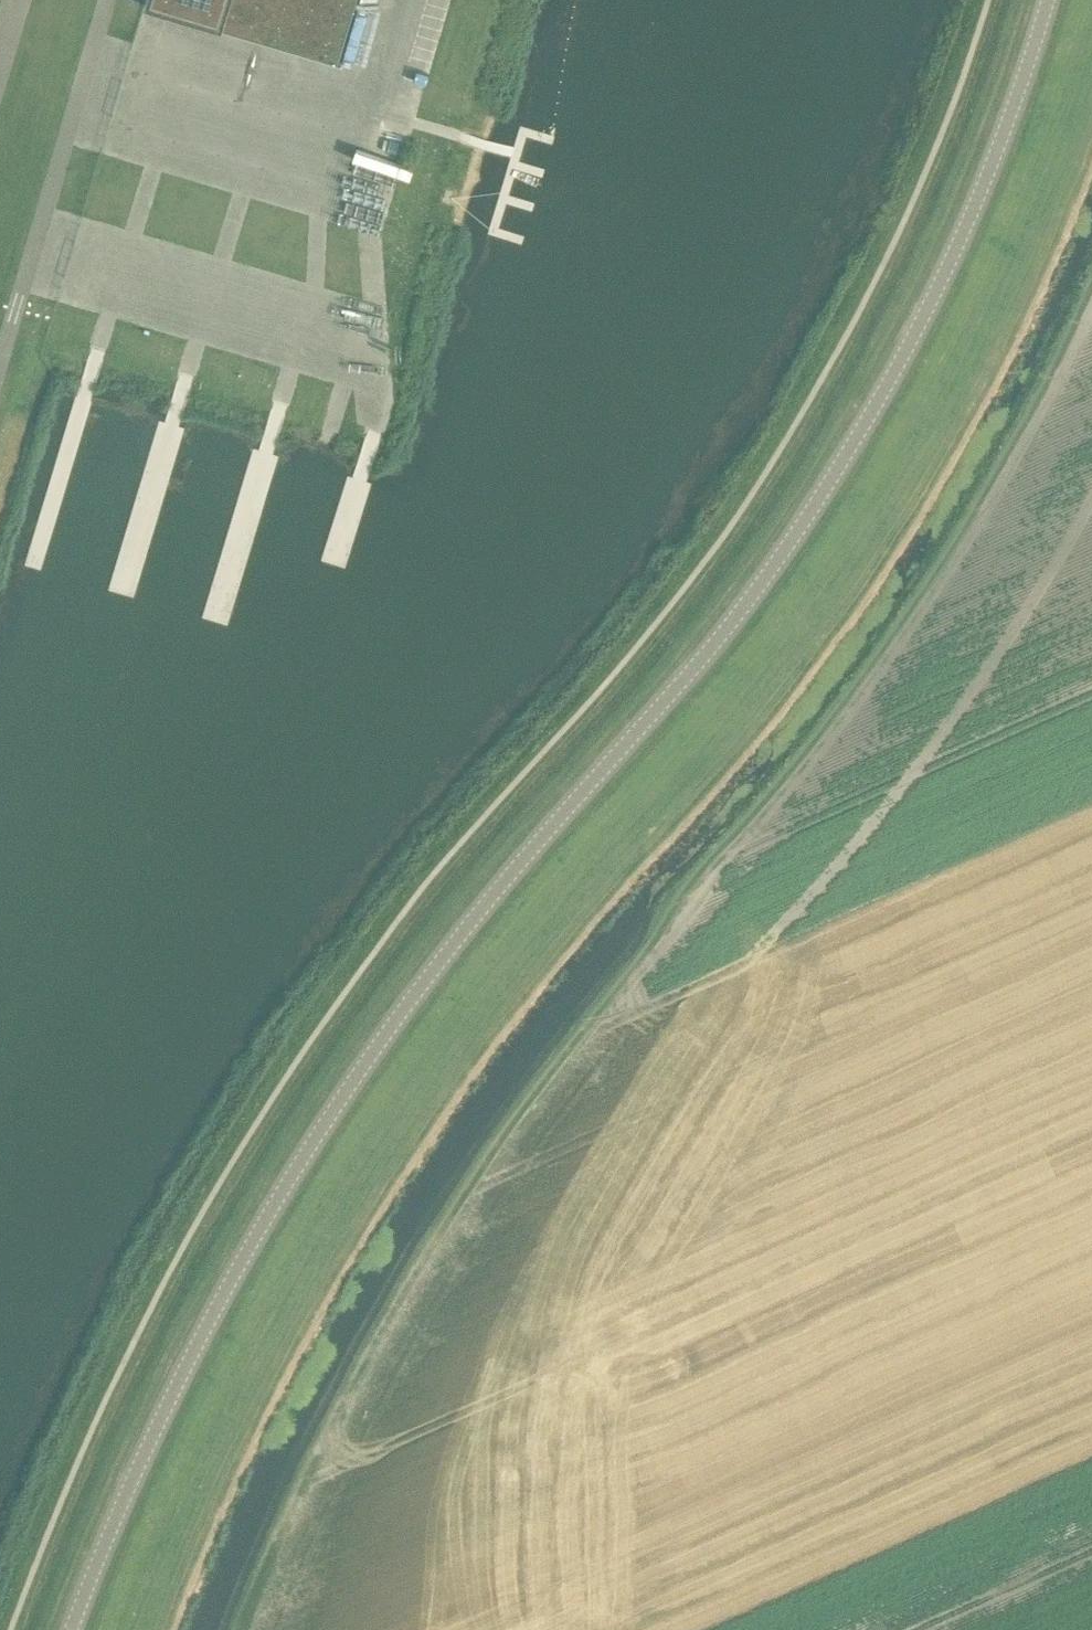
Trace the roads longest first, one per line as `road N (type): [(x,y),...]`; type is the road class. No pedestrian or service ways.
road 1 (unclassified): [(1050,0),(1026,93),(976,217),(856,447),(777,566),(552,827),(292,1179),(207,1329),(82,1629)]
road 2 (track): [(350,1390),(1091,1061)]

